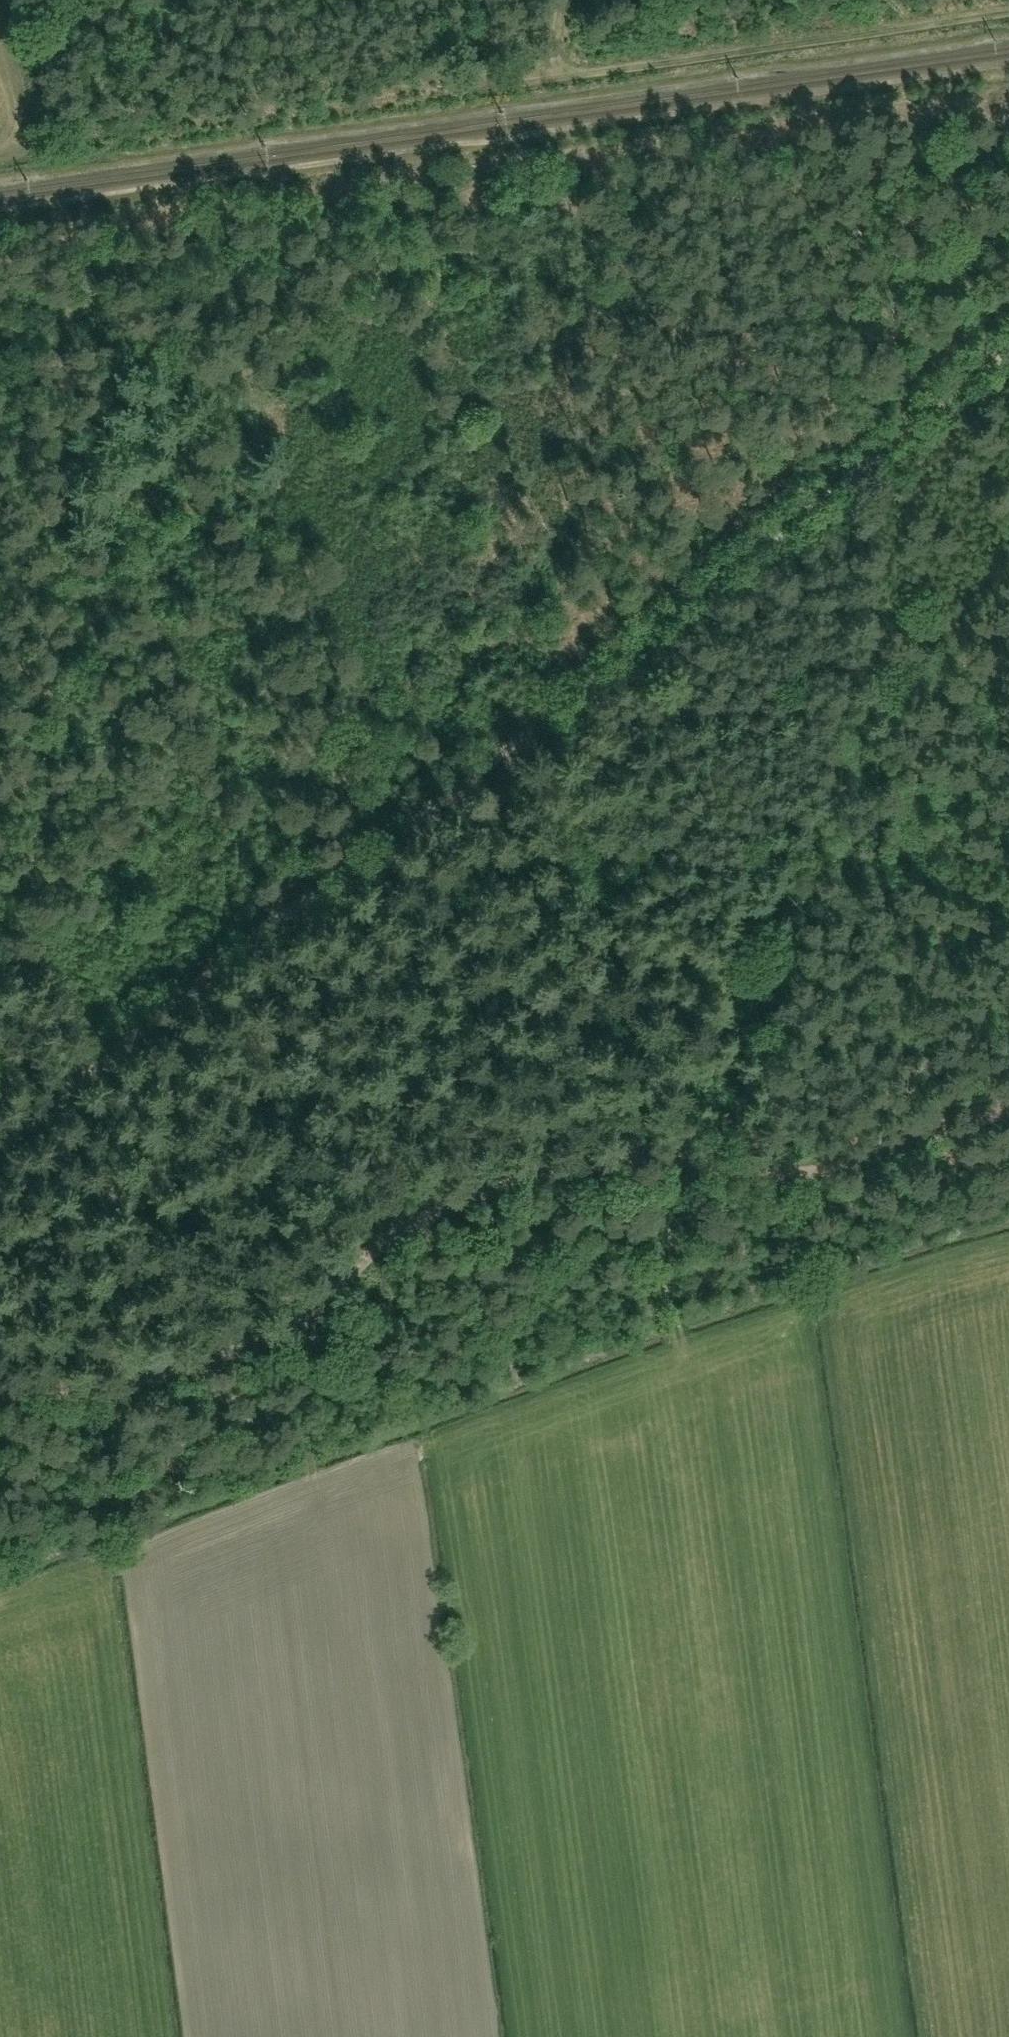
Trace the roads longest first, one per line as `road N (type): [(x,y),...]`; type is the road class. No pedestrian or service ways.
road 1 (track): [(1008,356),(0,1141)]
road 2 (track): [(1008,1108),(833,1171),(580,1163),(425,1218),(303,1326),(96,1387),(0,1400)]
road 3 (track): [(581,0),(556,81),(1008,18)]

